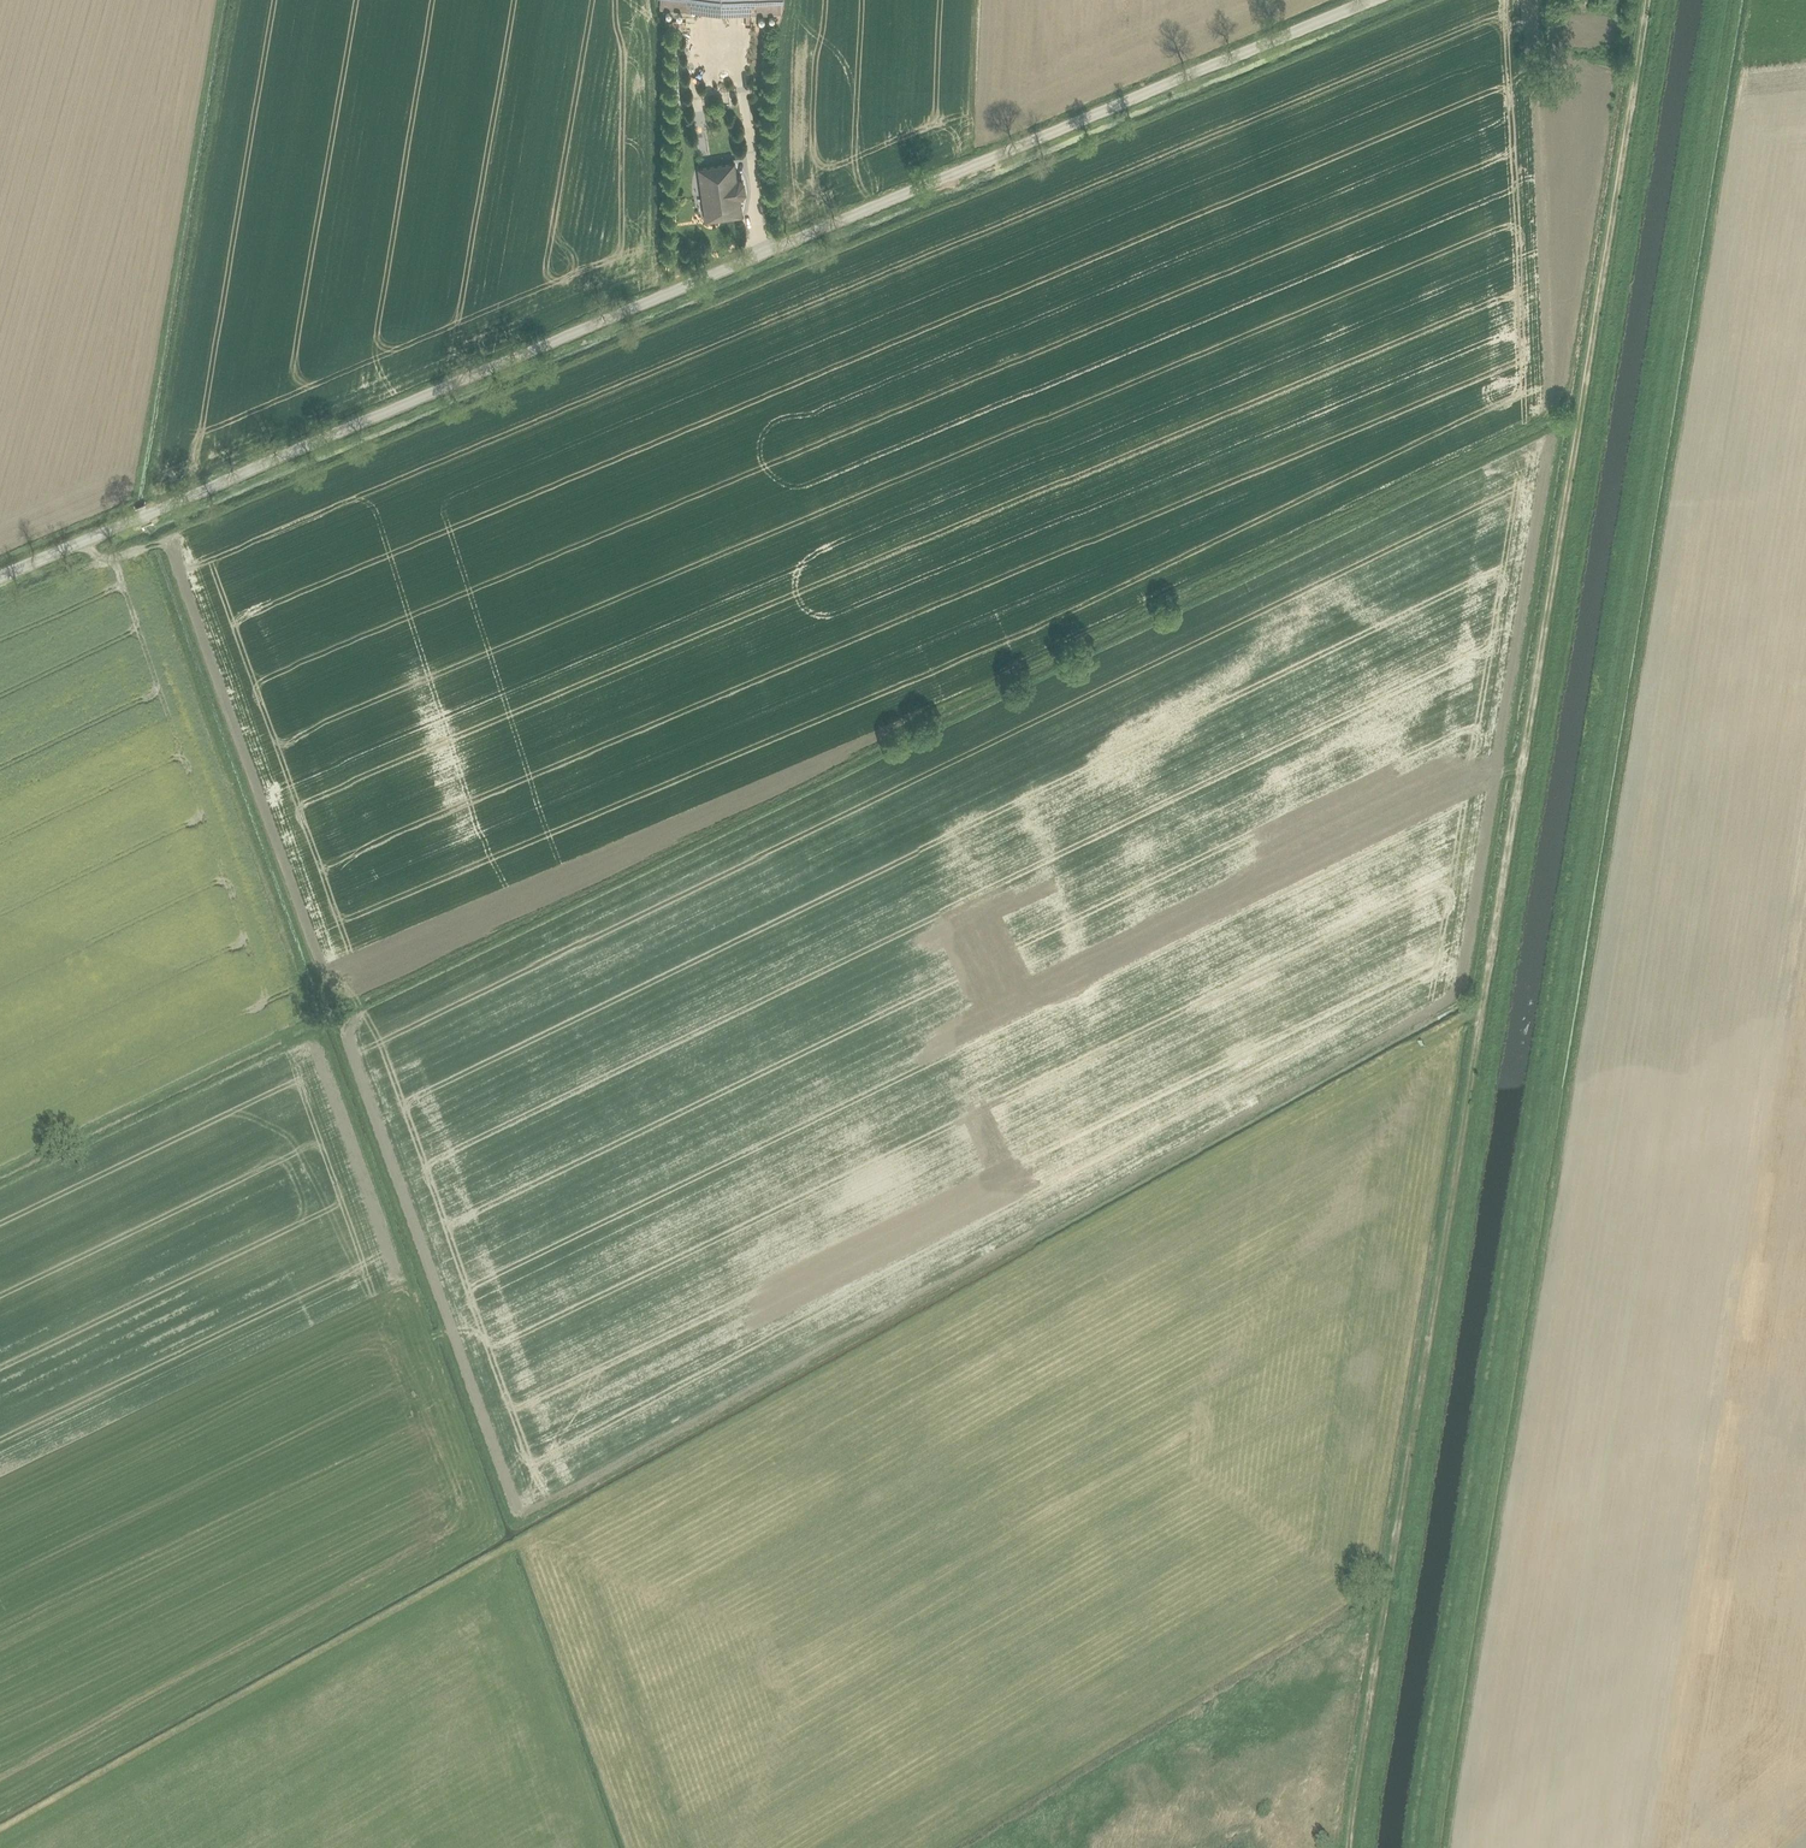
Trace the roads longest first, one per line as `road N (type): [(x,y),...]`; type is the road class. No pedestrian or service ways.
road 1 (track): [(1349,1847),(1648,0)]
road 2 (tertiary): [(1375,0),(0,579)]
road 3 (track): [(1483,1011),(1158,1182),(479,1565)]

